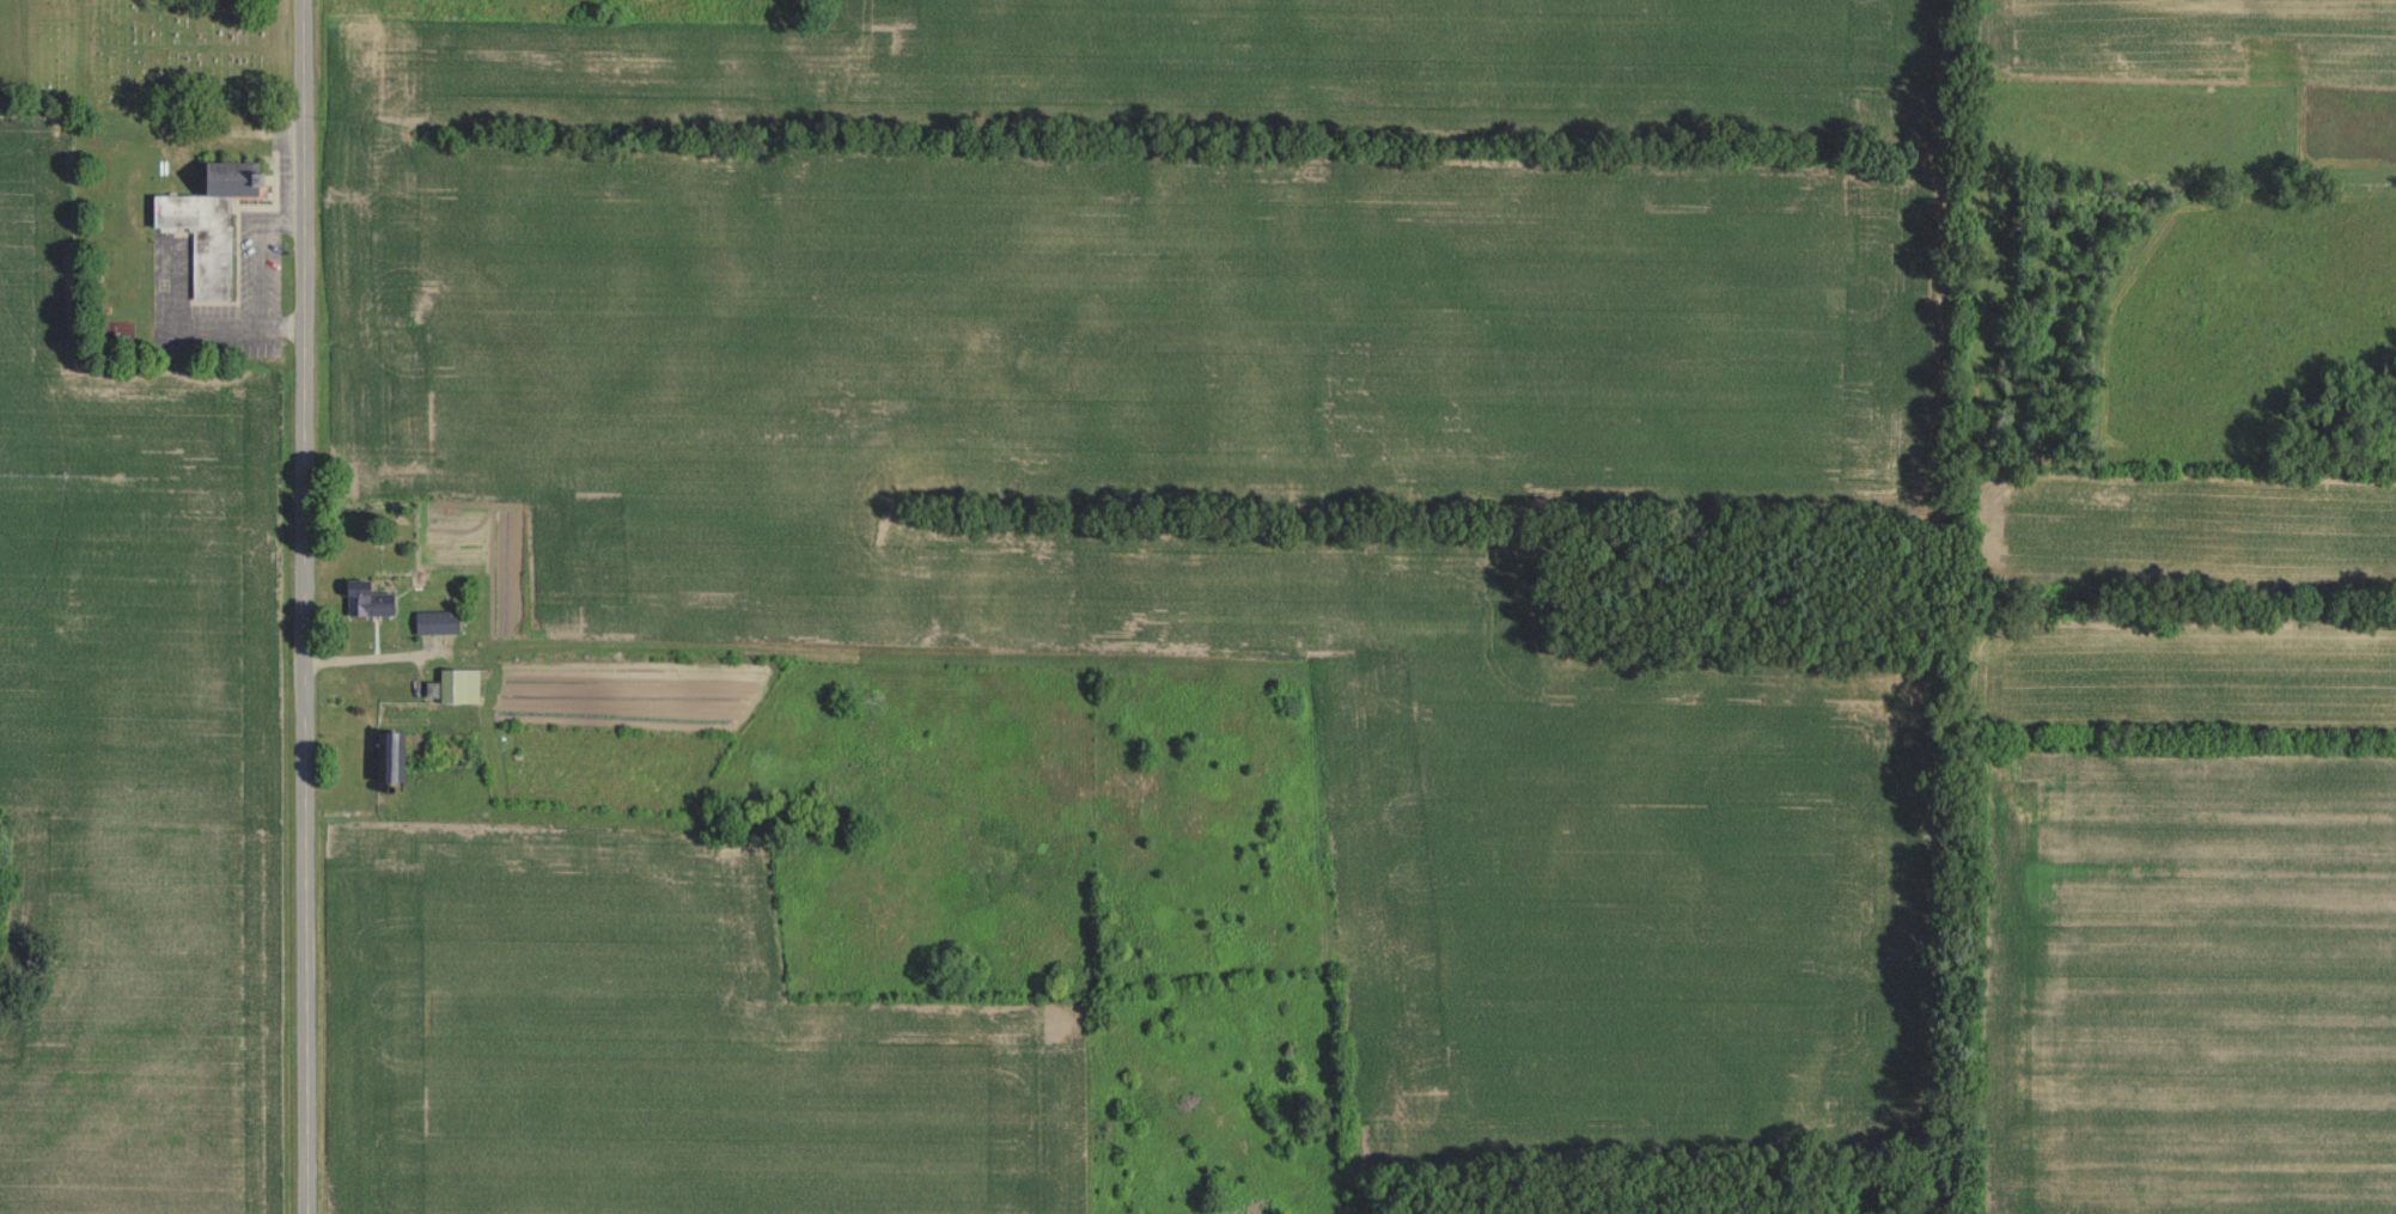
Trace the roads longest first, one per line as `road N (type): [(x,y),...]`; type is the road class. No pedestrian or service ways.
road 1 (residential): [(305,0),(308,1213)]

